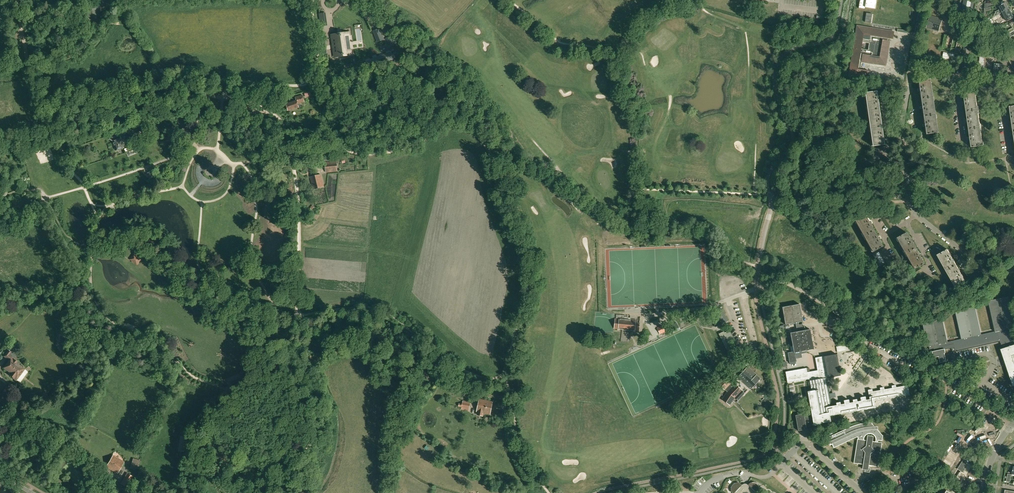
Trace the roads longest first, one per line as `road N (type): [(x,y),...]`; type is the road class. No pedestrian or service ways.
road 1 (unclassified): [(1011,426),(794,287),(779,282),(756,289)]
road 2 (unclassified): [(911,69),(903,133),(909,200),(985,269),(1013,267)]
road 3 (track): [(302,361),(292,334),(299,232),(290,154)]
road 4 (track): [(313,0),(317,76),(292,86),(236,81),(225,98)]
road 5 (track): [(564,191),(598,233),(603,310),(627,314)]
road 6 (track): [(220,117),(148,123),(139,134),(182,125)]
road 7 (track): [(298,492),(316,412),(305,366)]
road 8 (track): [(172,97),(52,125)]

